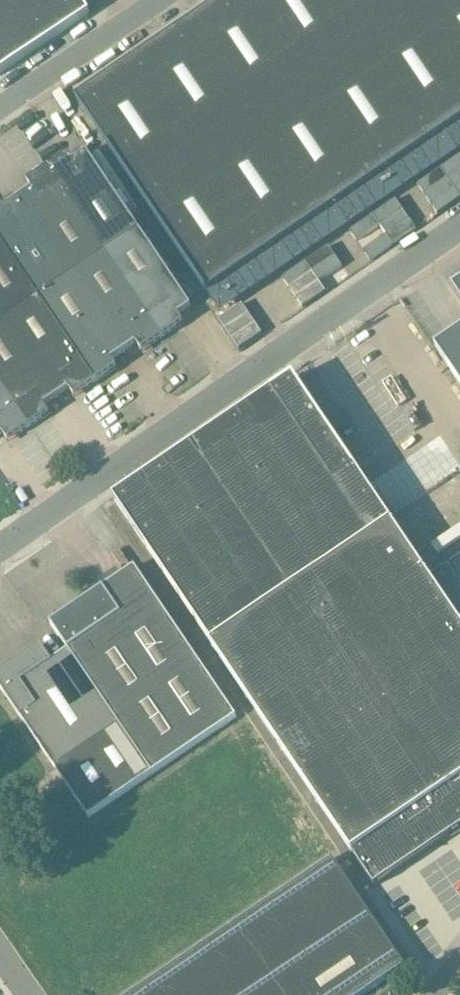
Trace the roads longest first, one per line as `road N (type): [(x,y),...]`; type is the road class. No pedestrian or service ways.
road 1 (unclassified): [(0,549),(459,229)]
road 2 (unclassified): [(0,112),(171,0)]

